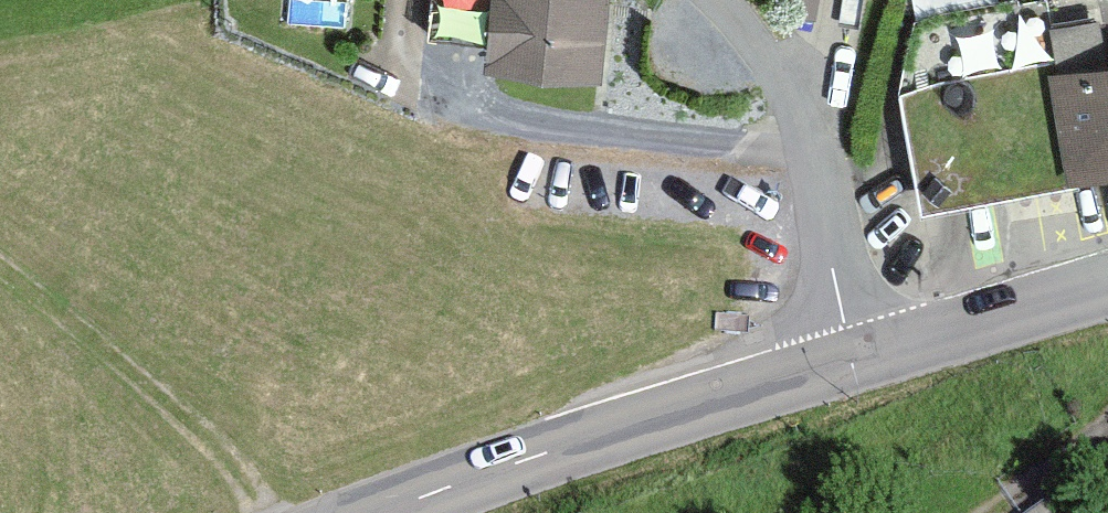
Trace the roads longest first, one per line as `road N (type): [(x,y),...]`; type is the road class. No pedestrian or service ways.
road 1 (primary): [(375,512),(852,360)]
road 2 (unclassified): [(852,360),(802,109),(717,0)]
road 3 (track): [(0,264),(109,344),(238,470),(267,512)]
road 4 (primary): [(852,360),(1107,284)]

